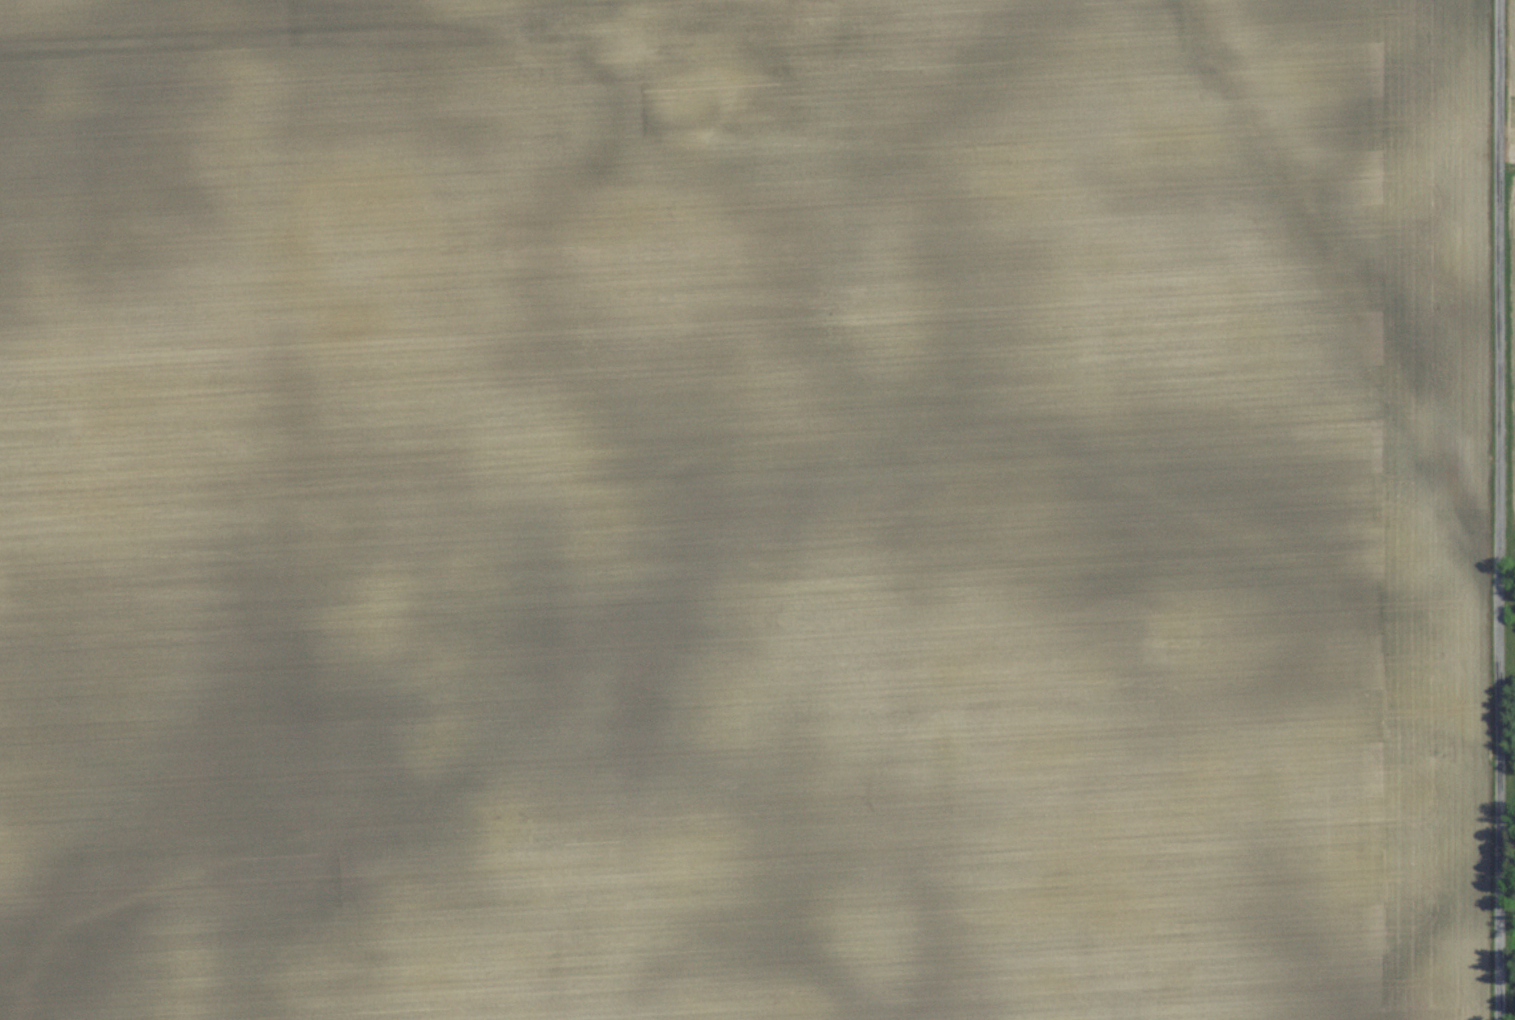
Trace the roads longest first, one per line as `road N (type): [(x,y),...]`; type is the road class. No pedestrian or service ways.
road 1 (residential): [(1498,1019),(1496,0)]

